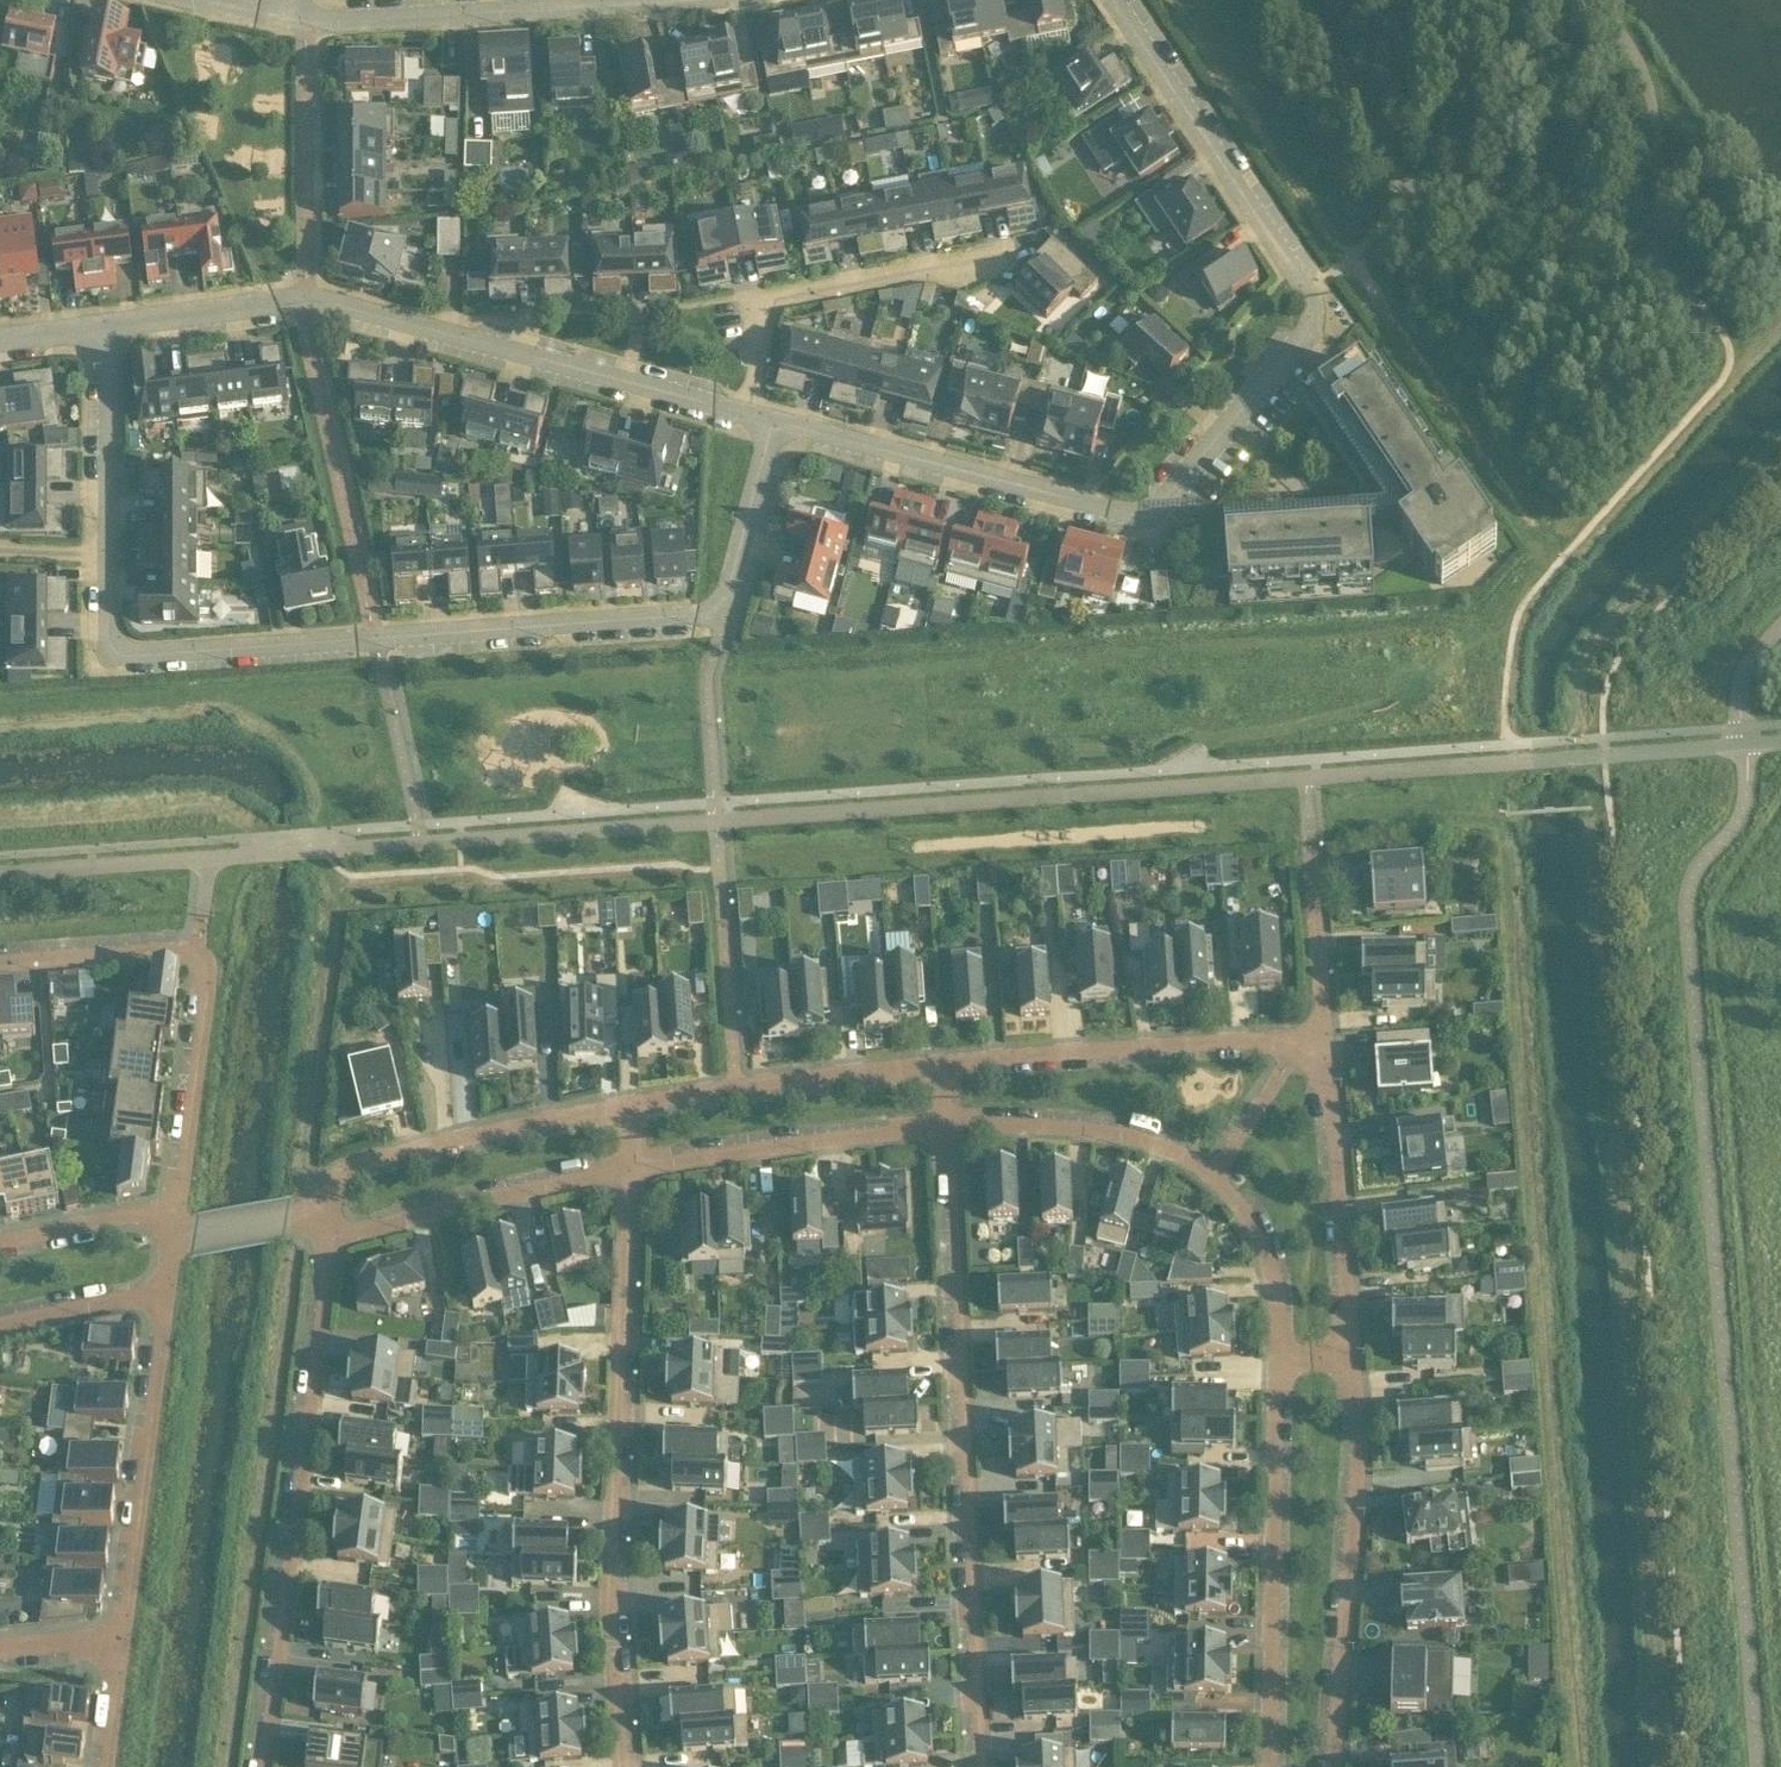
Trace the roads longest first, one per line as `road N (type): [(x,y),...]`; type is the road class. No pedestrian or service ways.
road 1 (residential): [(1354,1357),(1328,1102),(1301,1049),(1270,1044),(736,1089),(359,1172),(326,1188),(310,1219)]
road 2 (residential): [(1110,0),(1312,291),(1310,331),(1148,518),(767,420)]
road 3 (residential): [(108,557),(110,646),(125,655),(723,615),(767,420)]
road 4 (residential): [(746,414),(325,303),(105,332)]
road 5 (residential): [(943,1128),(980,1766)]
road 6 (residential): [(621,1766),(619,1407),(634,1174)]
road 7 (residential): [(265,1766),(334,1237)]
road 8 (residential): [(0,962),(200,948),(211,979),(174,1234)]
road 9 (residential): [(943,1128),(1082,1133),(1149,1145),(1213,1173),(1260,1240),(1277,1358)]
road 10 (residential): [(1335,1766),(1356,1496),(1354,1357)]
road 11 (residential): [(1277,1358),(1269,1766)]
road 12 (residential): [(305,22),(679,0)]
road 13 (residential): [(746,414),(772,299),(1011,252)]
road 14 (residential): [(168,1292),(121,1641)]
road 15 (residential): [(634,1174),(943,1128)]
road 16 (residential): [(334,1237),(634,1174)]
road 17 (residential): [(105,332),(108,557)]
road 18 (residential): [(174,1234),(145,1215),(0,1243)]
road 19 (residential): [(0,1329),(168,1292)]
road 20 (residential): [(121,1641),(104,1766)]
road 21 (residential): [(121,1641),(0,1655)]

